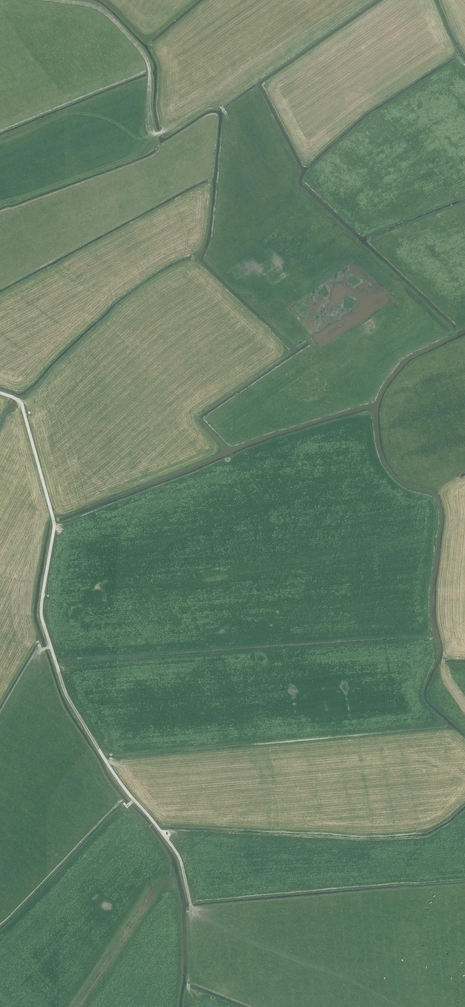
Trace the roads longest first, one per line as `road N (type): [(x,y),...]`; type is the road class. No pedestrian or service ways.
road 1 (track): [(212,257),(227,115),(217,102),(206,103),(150,135),(143,54),(102,10),(55,0)]

